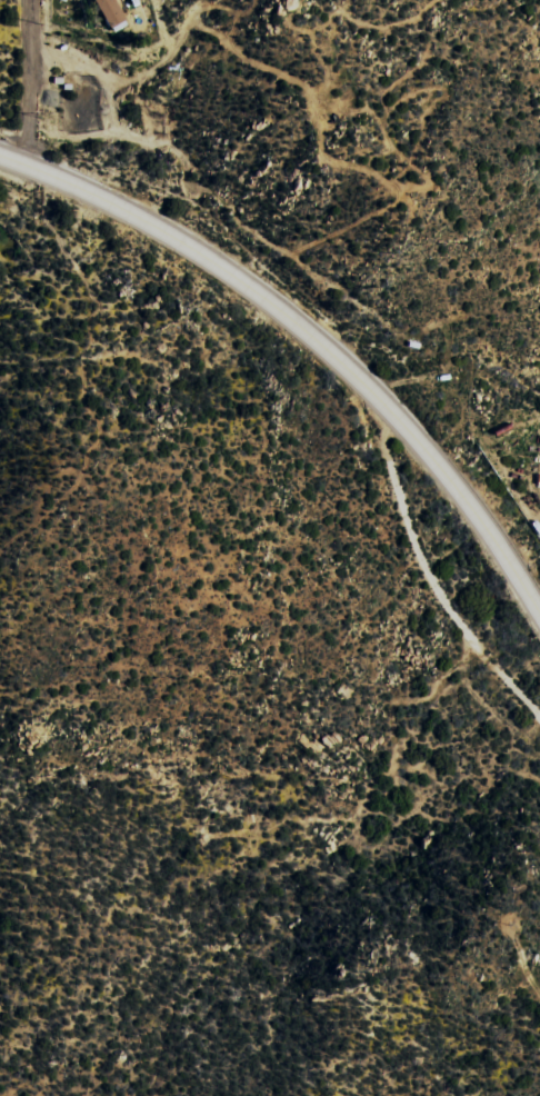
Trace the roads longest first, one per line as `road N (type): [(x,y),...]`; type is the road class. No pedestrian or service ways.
road 1 (residential): [(196,252),(105,1095)]
road 2 (track): [(539,728),(431,588),(364,403),(322,351)]
road 3 (secondary): [(322,351),(247,287),(142,219),(0,153)]
road 4 (secondary): [(539,608),(467,499),(377,396),(322,351)]
road 5 (residential): [(27,162),(32,0)]

